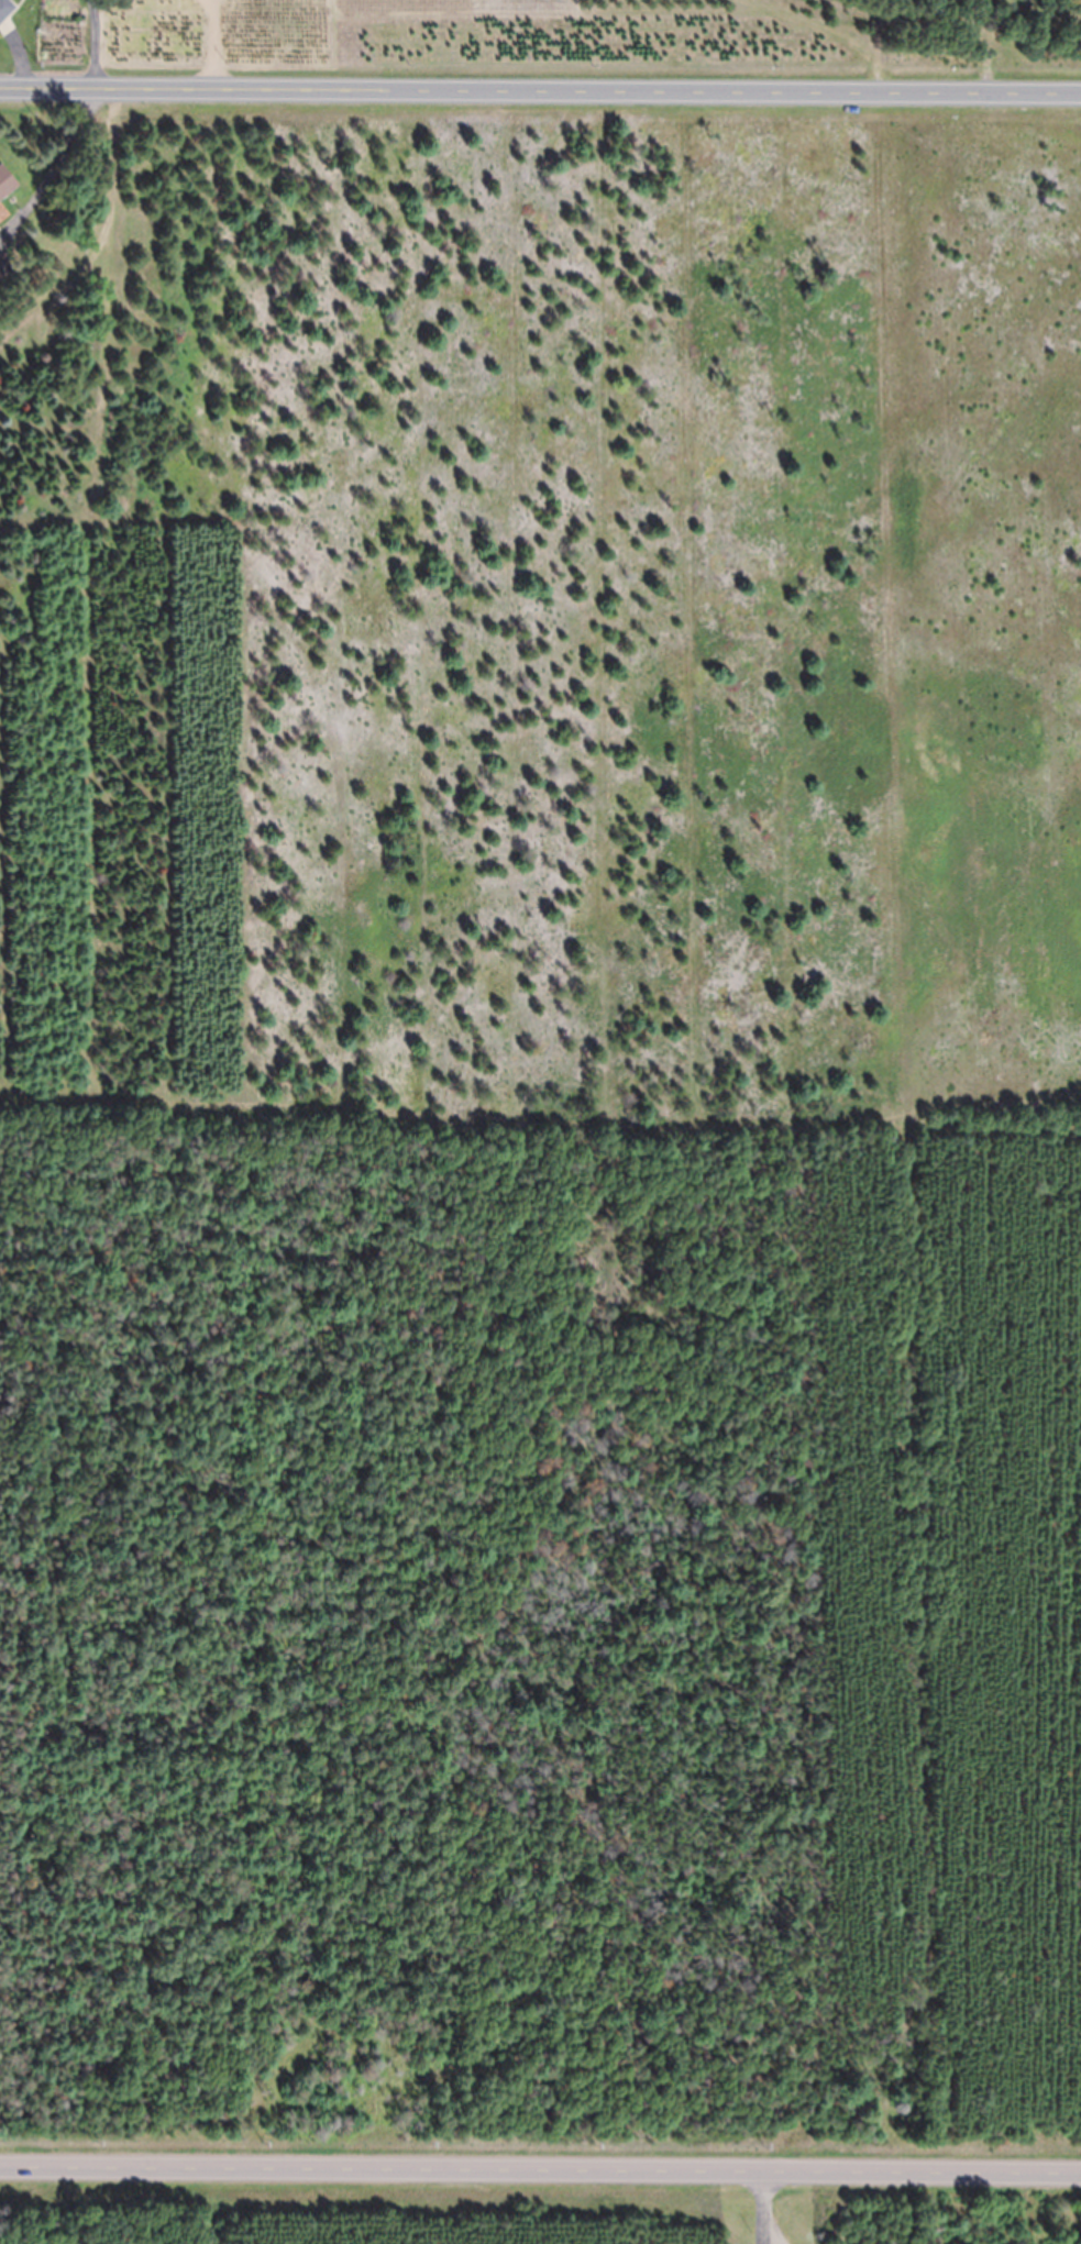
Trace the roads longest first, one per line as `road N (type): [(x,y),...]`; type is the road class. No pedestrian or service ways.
road 1 (secondary): [(1080,2174),(0,2169)]
road 2 (residential): [(1080,85),(0,86)]

